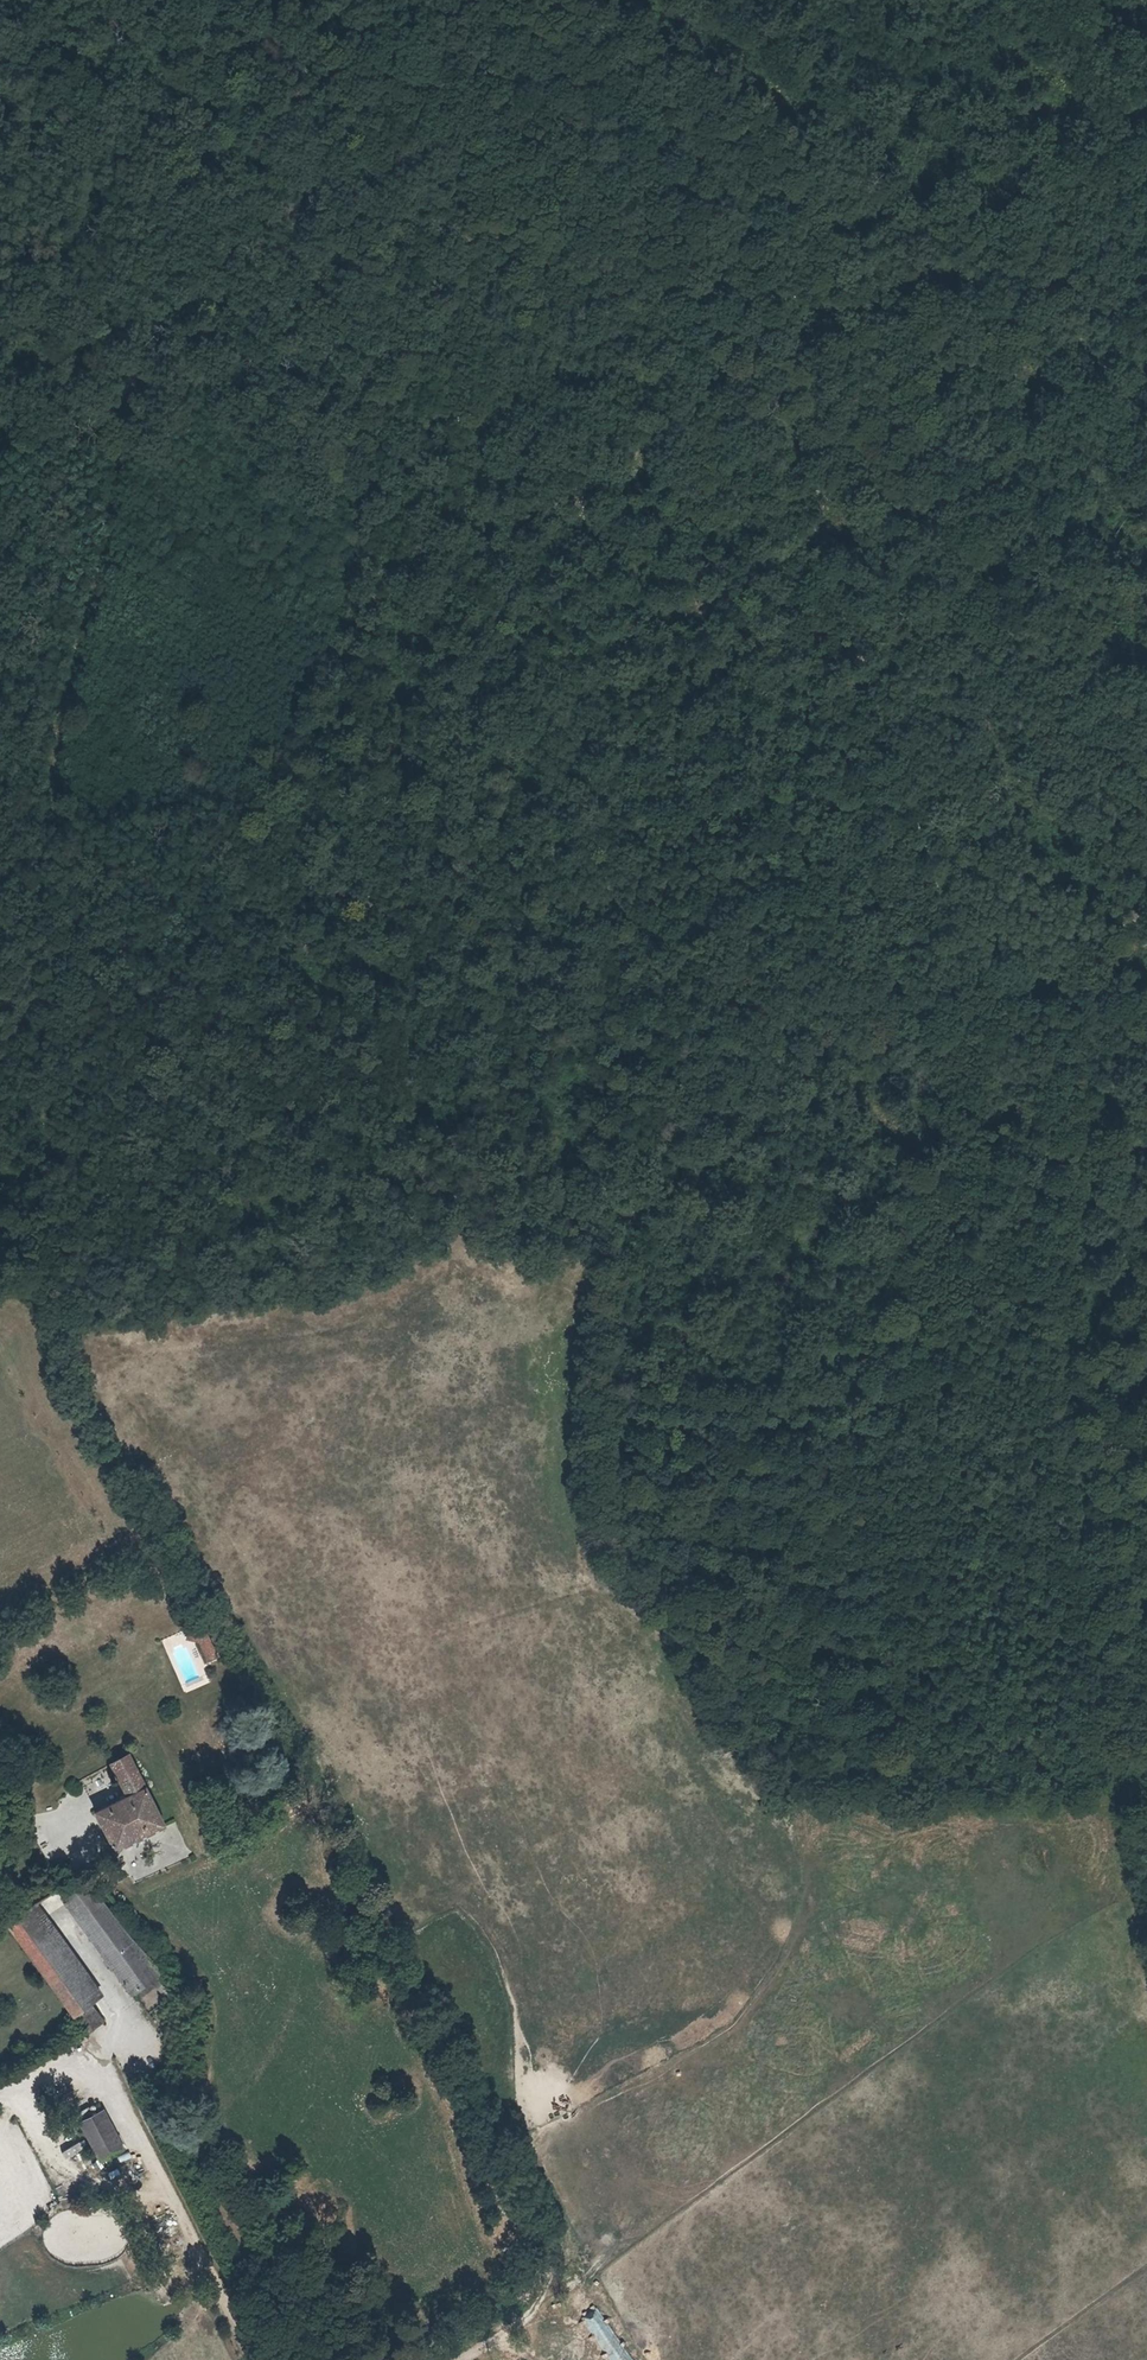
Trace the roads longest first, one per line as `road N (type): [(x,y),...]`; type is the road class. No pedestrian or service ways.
road 1 (track): [(563,1230),(643,1210),(1146,915)]
road 2 (track): [(251,2359),(91,2051)]
road 3 (track): [(471,2359),(568,2278)]

